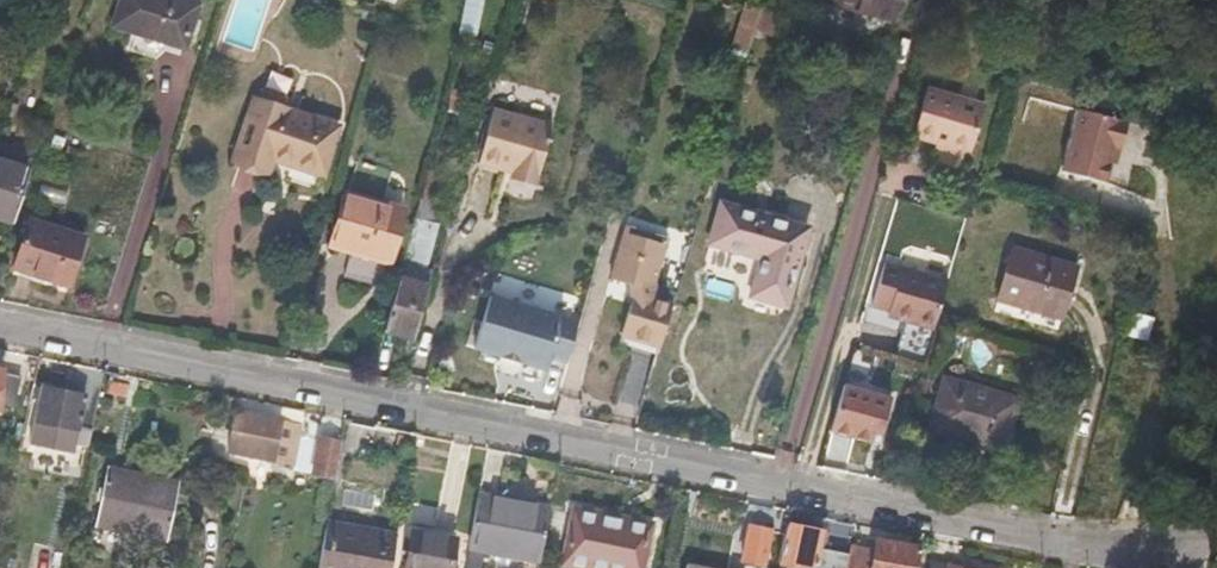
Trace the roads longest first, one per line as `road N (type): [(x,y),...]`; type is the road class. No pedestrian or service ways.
road 1 (residential): [(0,327),(1067,540)]
road 2 (unclassified): [(1067,540),(1216,544)]

